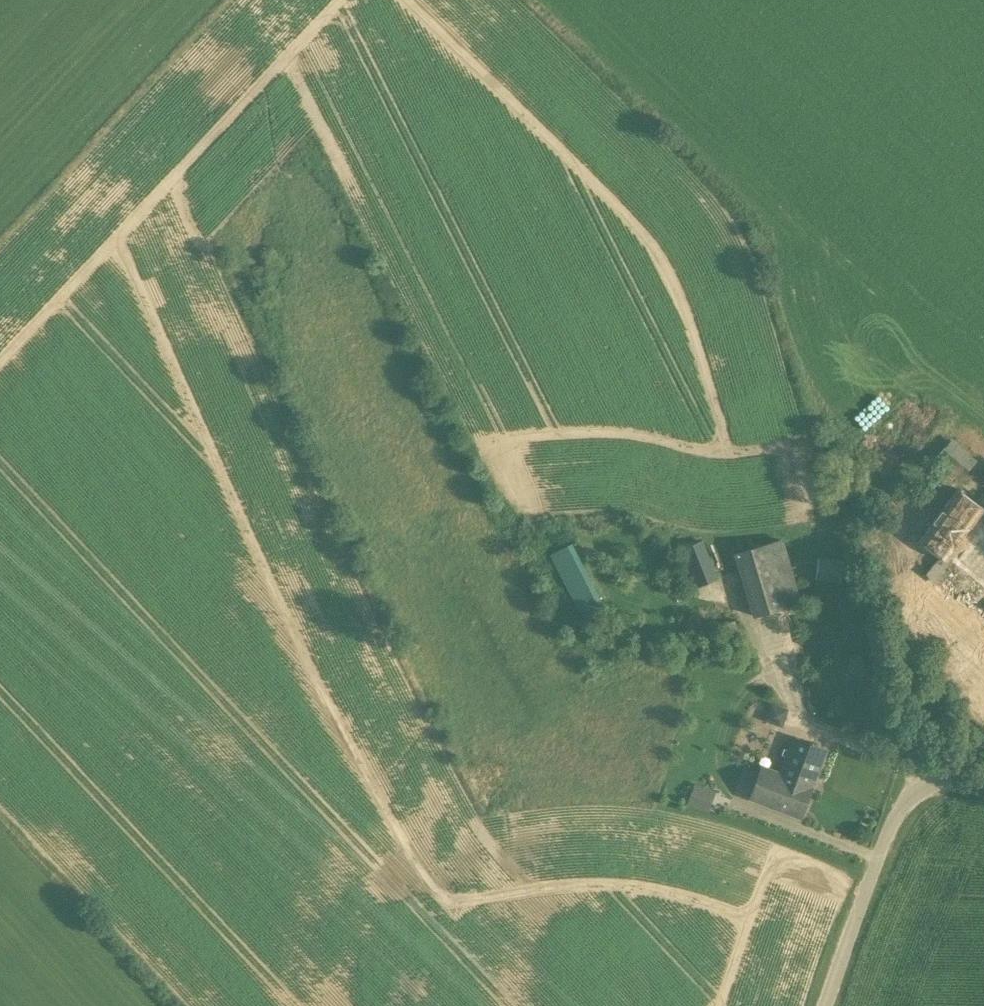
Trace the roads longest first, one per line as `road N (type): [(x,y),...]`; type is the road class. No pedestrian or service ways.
road 1 (unclassified): [(825,1005),(895,816),(932,785),(983,784)]

